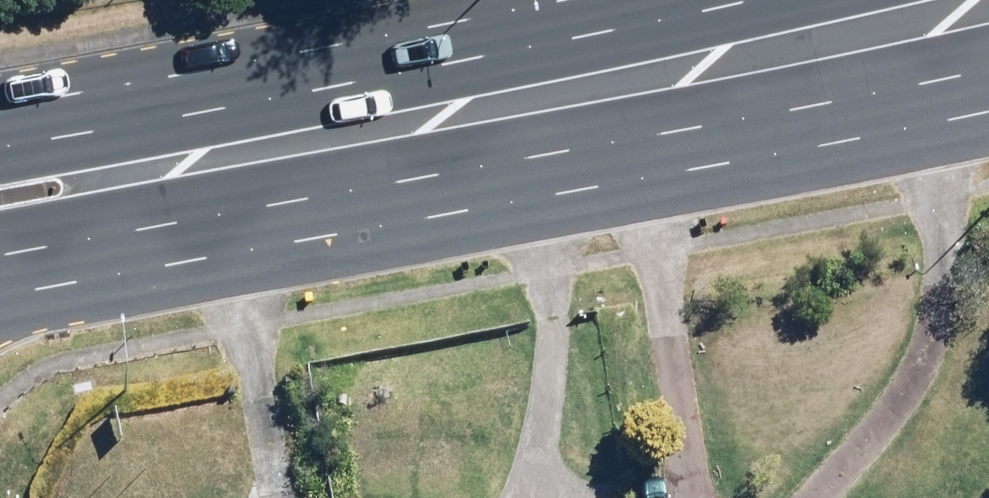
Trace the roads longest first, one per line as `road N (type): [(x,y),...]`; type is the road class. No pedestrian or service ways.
road 1 (primary): [(988,59),(375,191),(41,251)]
road 2 (primary): [(0,100),(581,0)]

